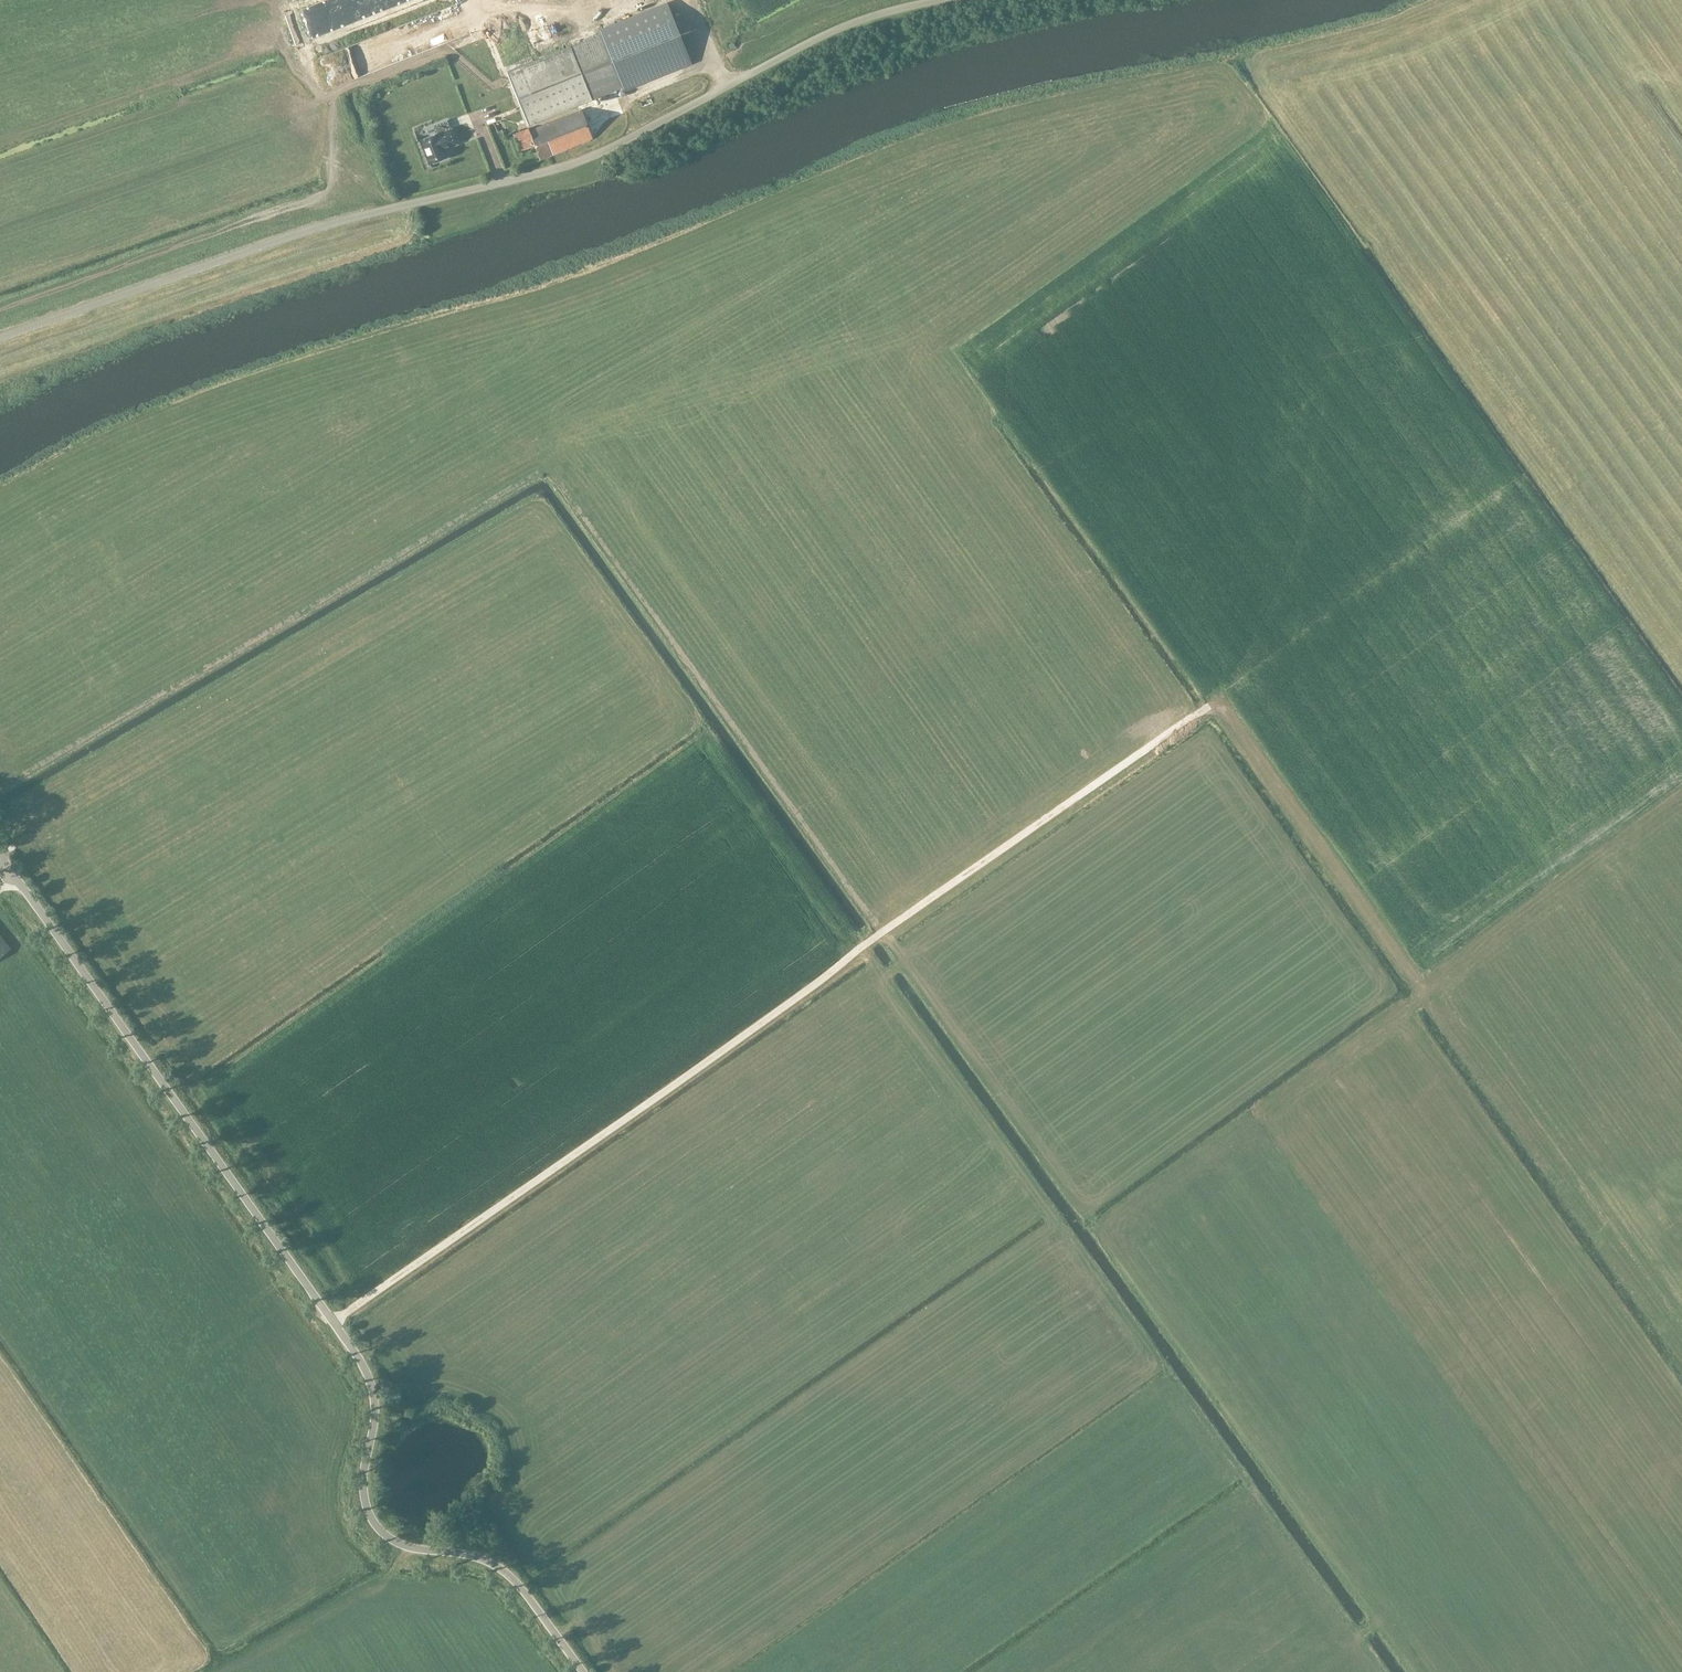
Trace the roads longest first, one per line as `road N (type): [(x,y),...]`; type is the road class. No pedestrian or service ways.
road 1 (unclassified): [(0,856),(360,1362),(374,1407),(362,1478),(374,1524),(403,1545),(471,1555),(504,1571),(583,1671)]
road 2 (unclassified): [(0,340),(340,221),(598,155),(840,29),(956,0)]

